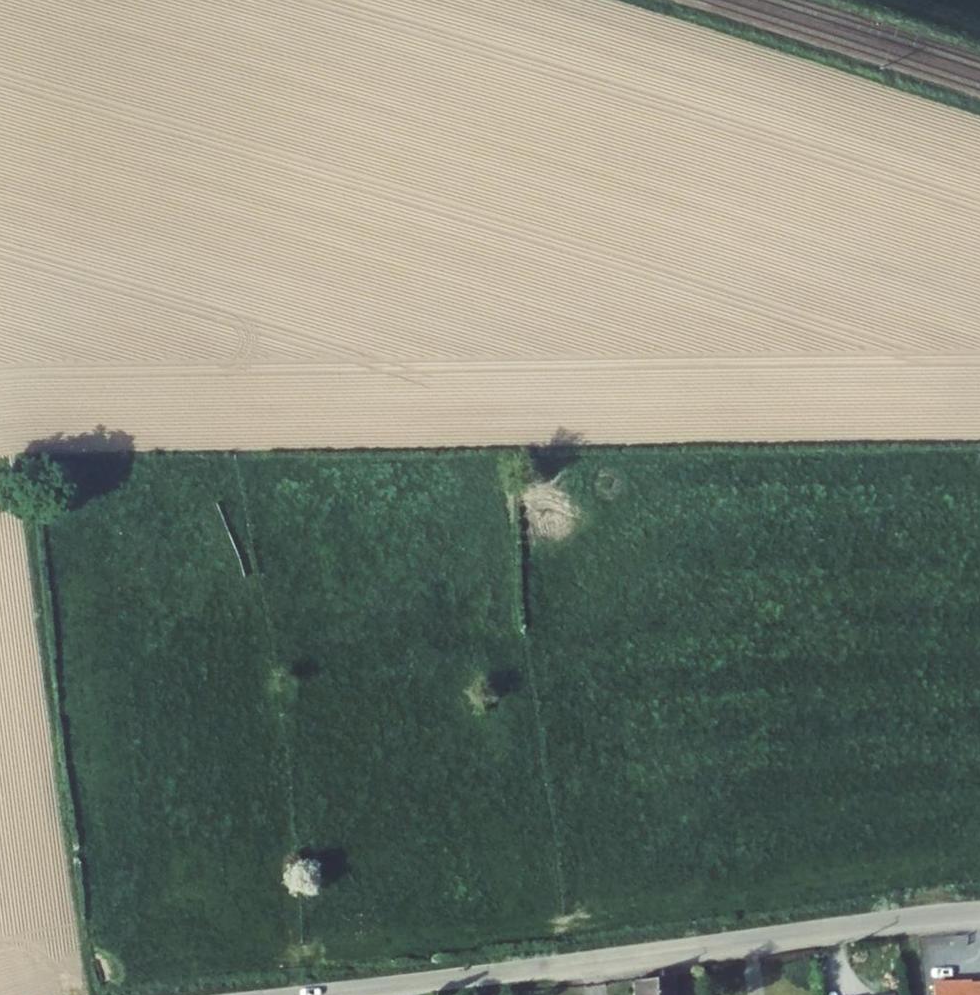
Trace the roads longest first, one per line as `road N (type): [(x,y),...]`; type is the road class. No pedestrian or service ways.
road 1 (residential): [(979,911),(306,994)]

